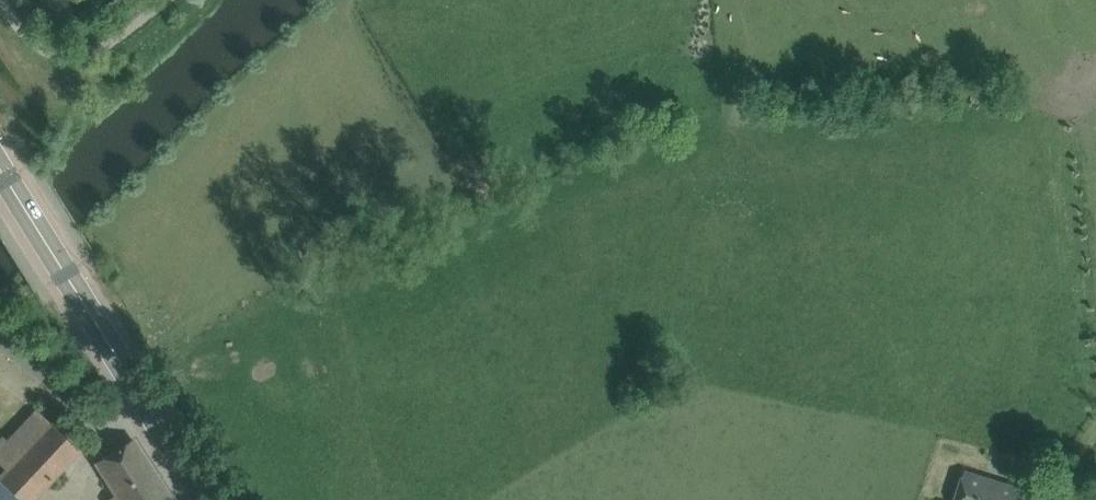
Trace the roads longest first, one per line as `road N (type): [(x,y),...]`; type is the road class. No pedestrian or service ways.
road 1 (secondary): [(206,499),(0,169)]

